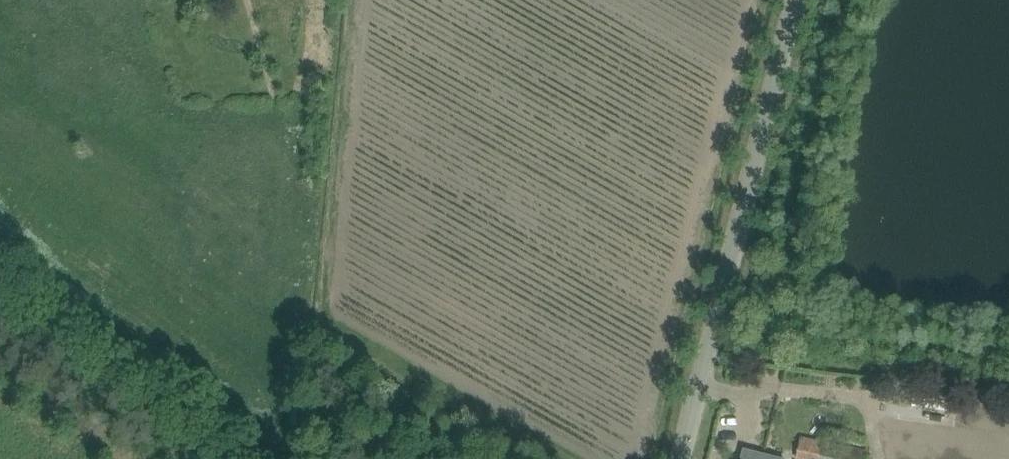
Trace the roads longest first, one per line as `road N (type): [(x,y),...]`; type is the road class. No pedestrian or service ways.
road 1 (unclassified): [(678,458),(794,0)]

